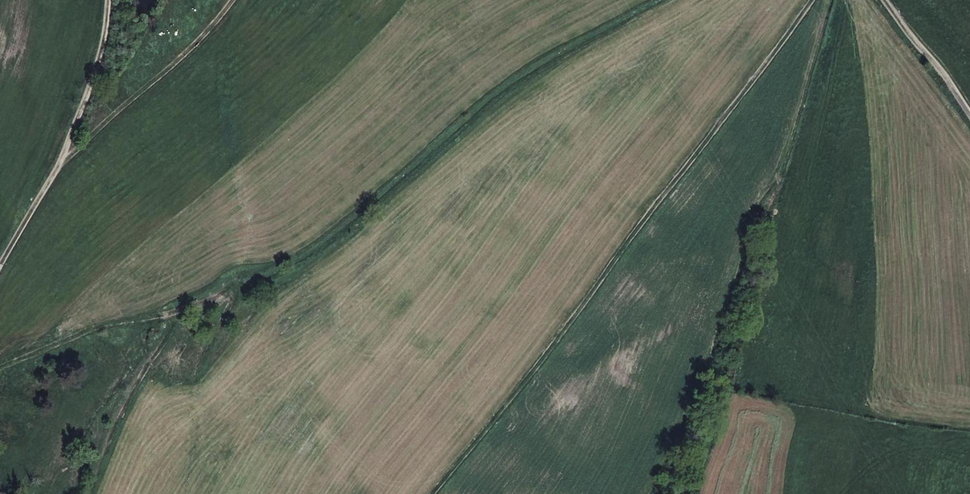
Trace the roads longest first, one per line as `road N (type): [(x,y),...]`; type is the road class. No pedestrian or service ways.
road 1 (track): [(434,493),(813,0)]
road 2 (track): [(0,266),(66,155),(105,38),(109,0)]
road 3 (track): [(234,0),(175,64),(66,155)]
road 4 (track): [(883,0),(969,113)]

